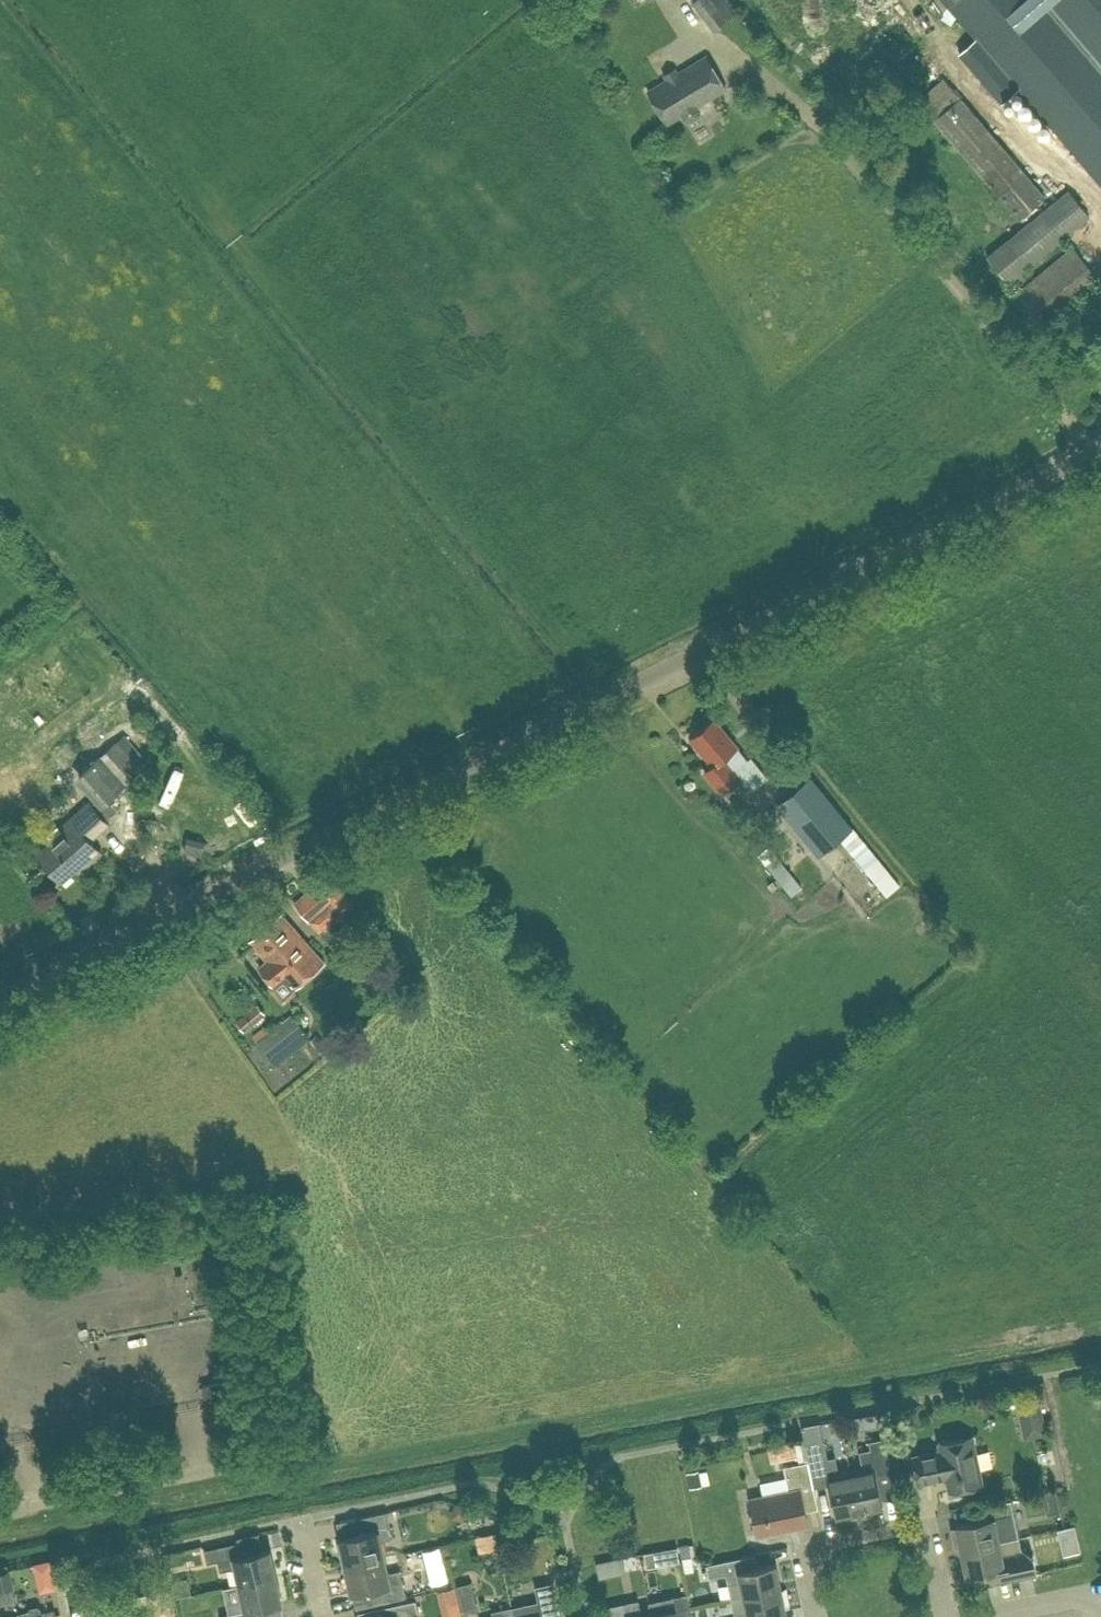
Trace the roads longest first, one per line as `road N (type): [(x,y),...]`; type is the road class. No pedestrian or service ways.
road 1 (unclassified): [(0,1004),(1100,450)]
road 2 (residential): [(947,1616),(925,1529),(875,1525),(833,1536),(811,1554),(821,1616)]
road 3 (residential): [(1100,1610),(1095,1591),(972,1616)]

